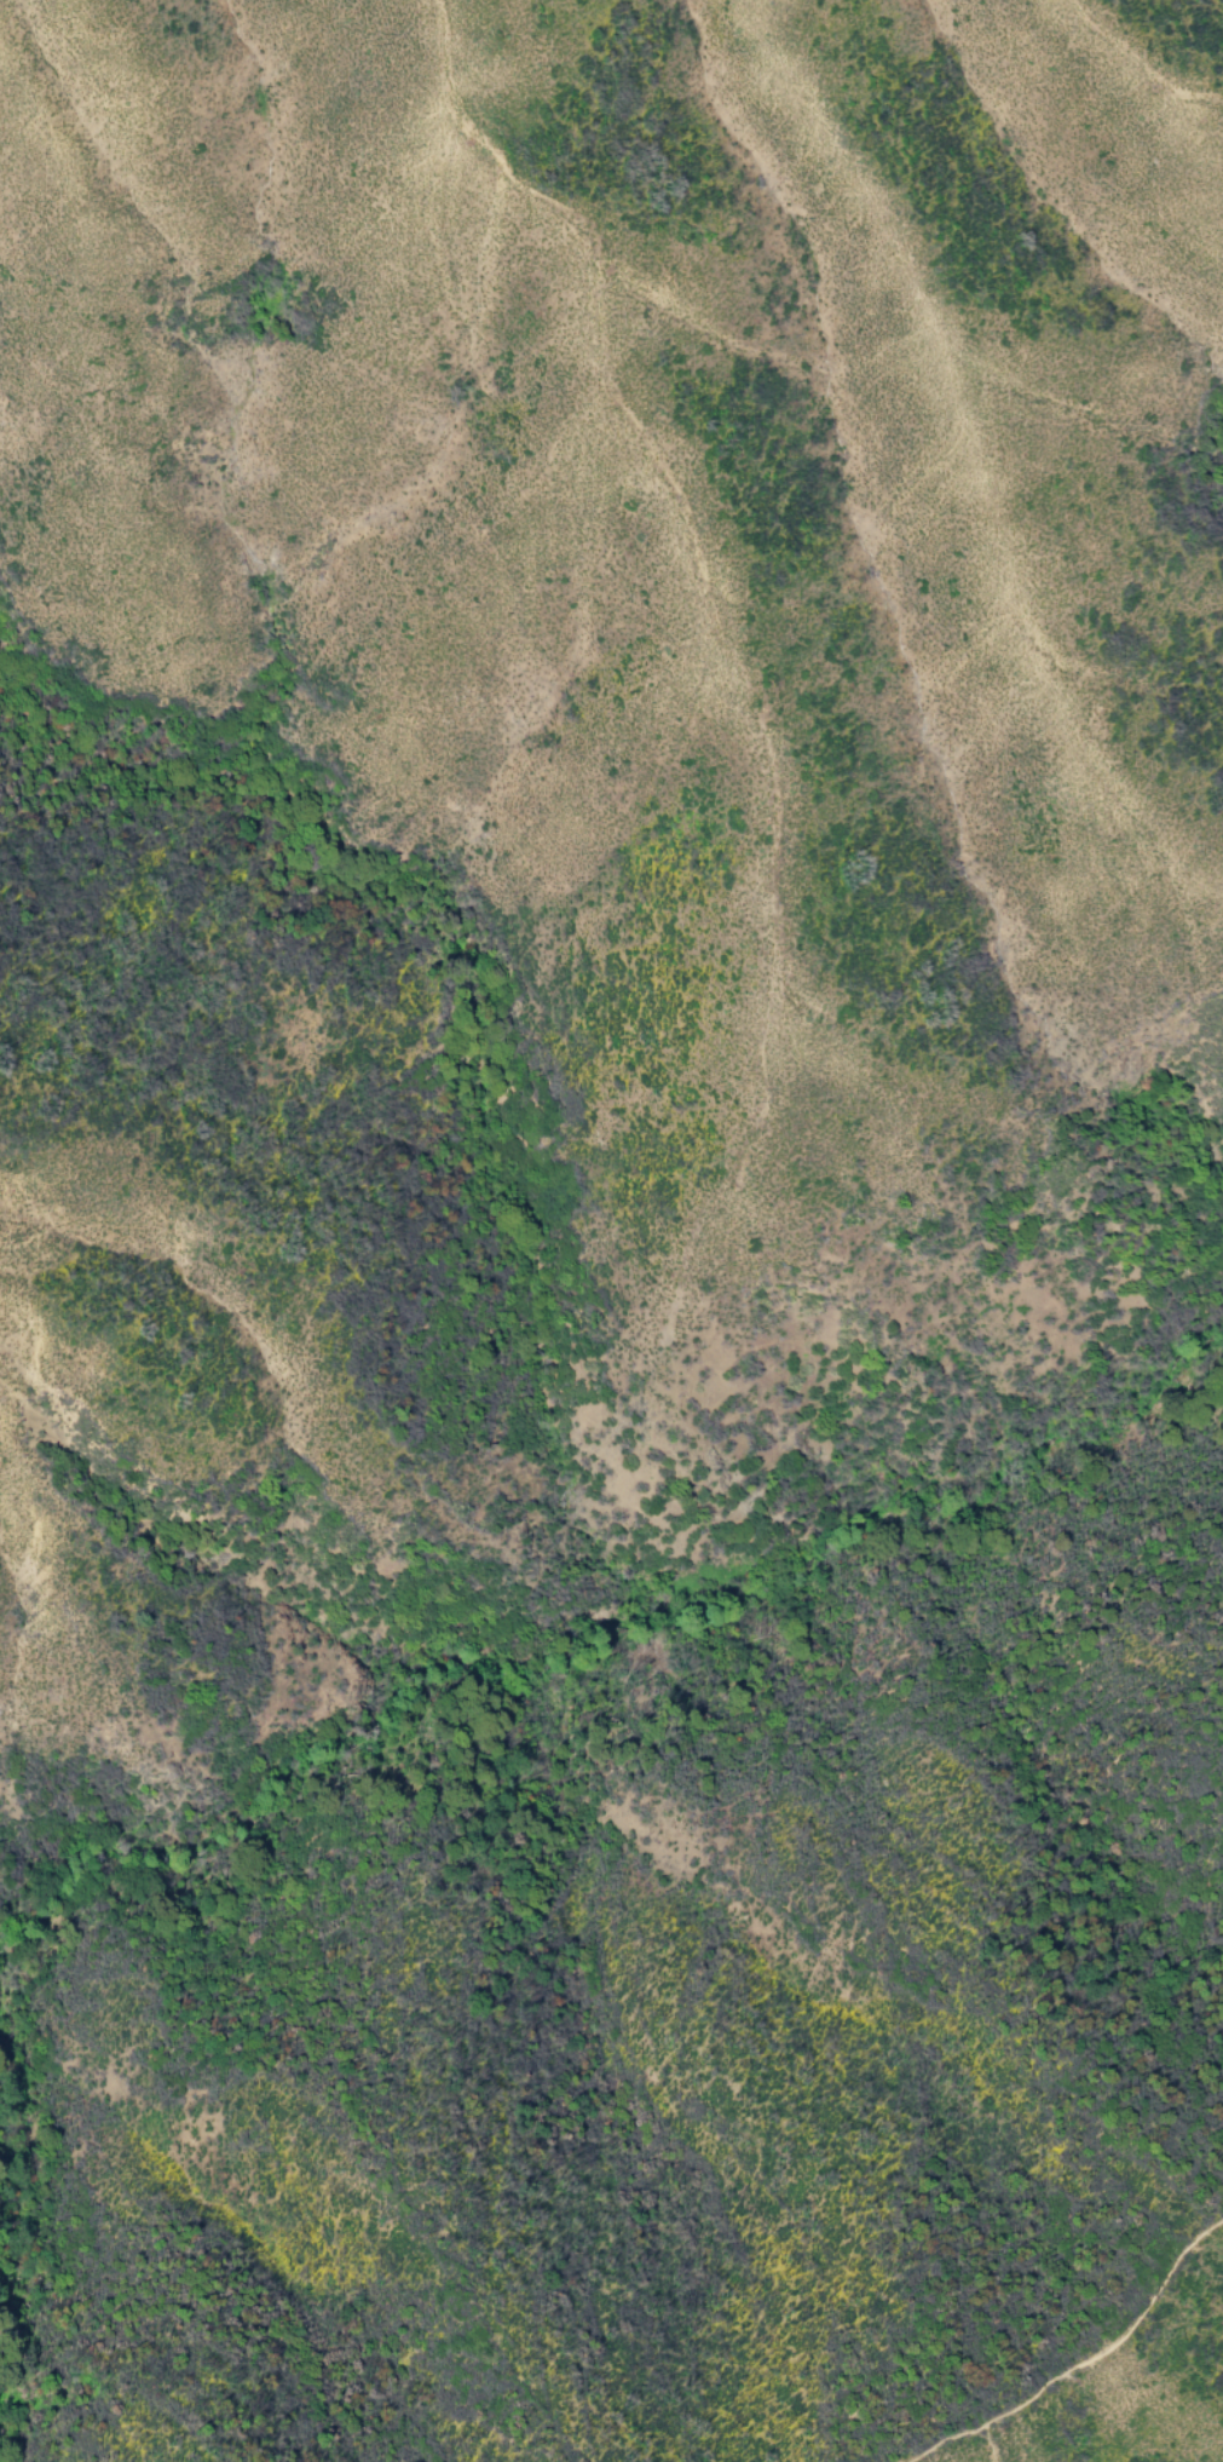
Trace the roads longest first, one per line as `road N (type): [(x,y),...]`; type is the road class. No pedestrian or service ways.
road 1 (track): [(1222,2220),(1187,2250),(1120,2347),(1019,2414),(976,2431)]

